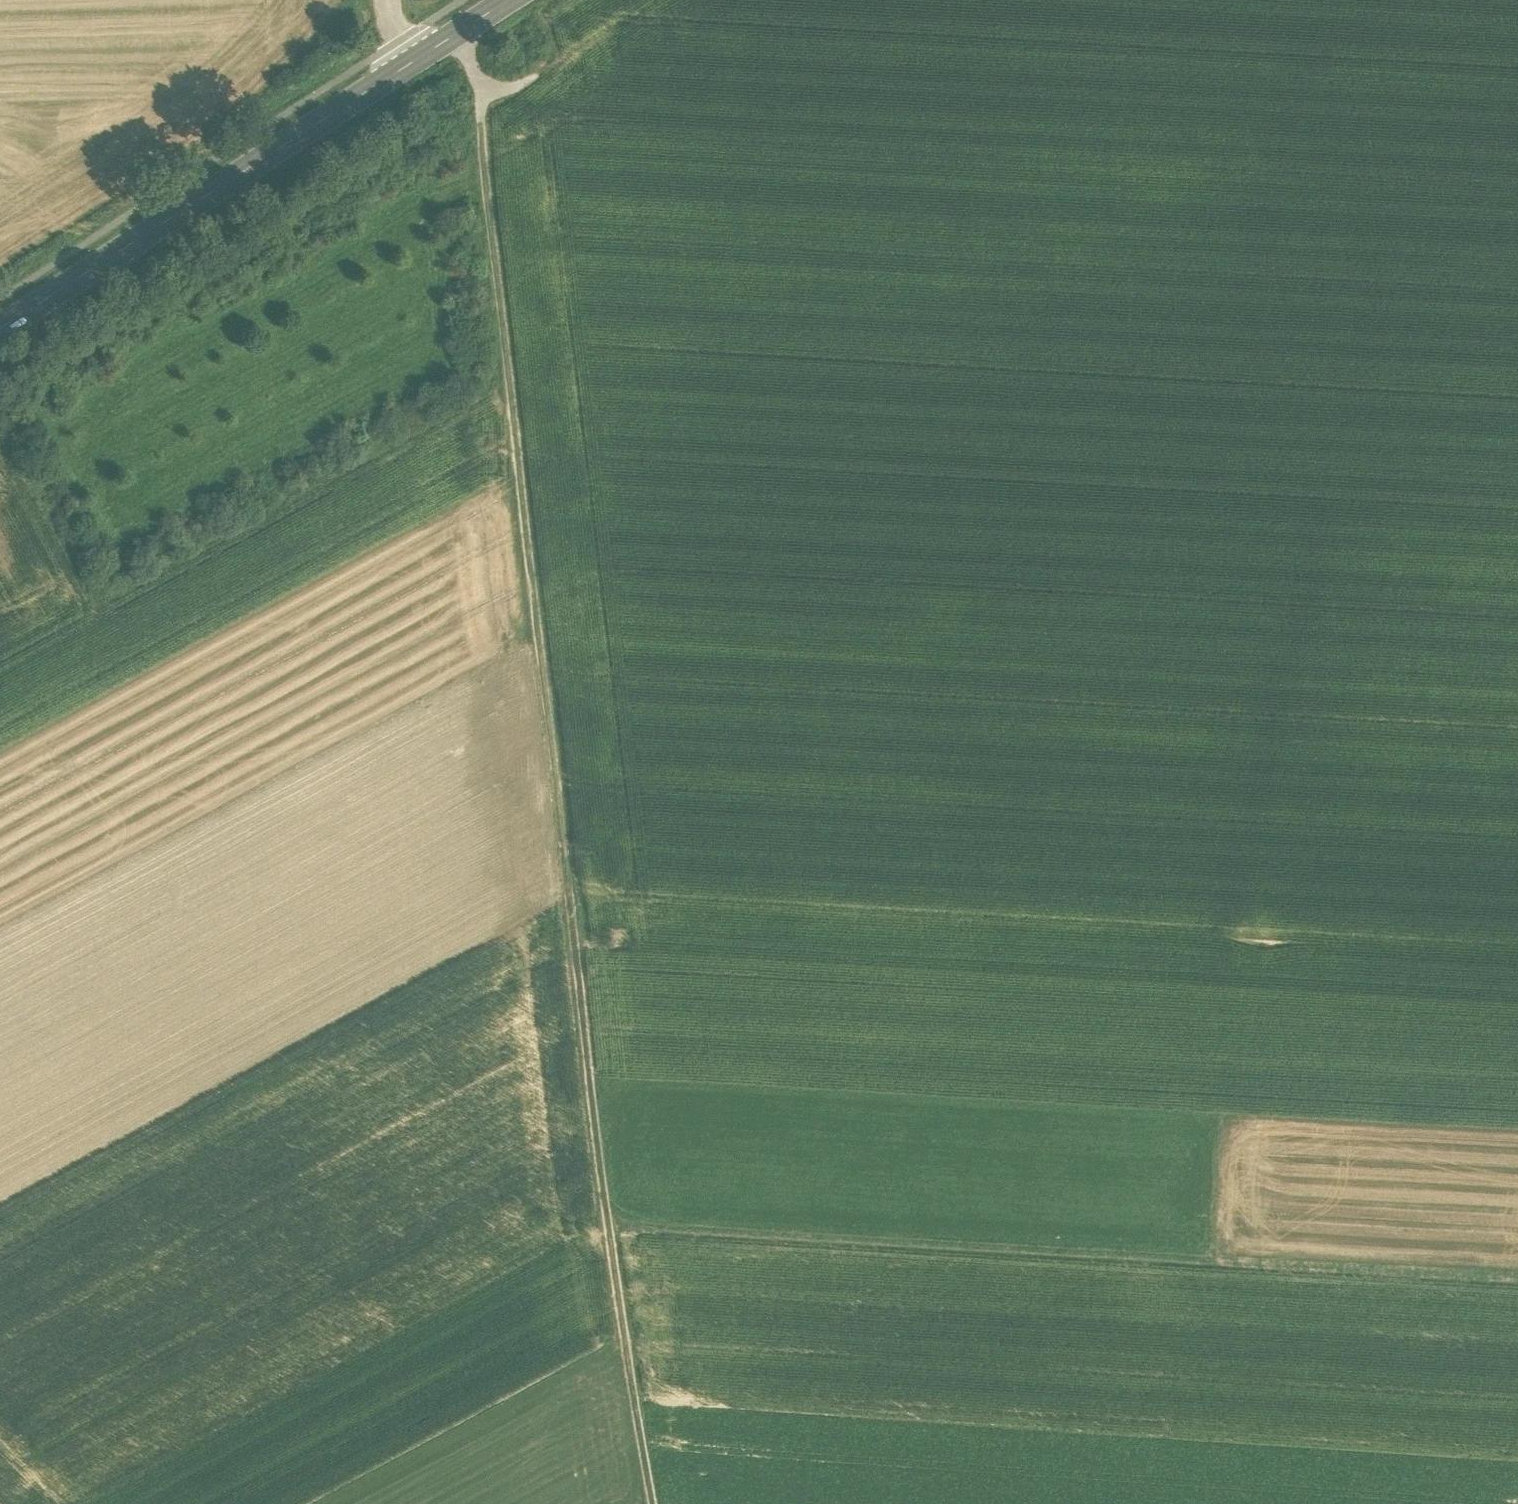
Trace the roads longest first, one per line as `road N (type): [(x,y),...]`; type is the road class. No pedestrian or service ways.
road 1 (track): [(654,1503),(611,1233),(482,147)]
road 2 (track): [(1517,1280),(611,1233)]
road 3 (secondary): [(0,329),(509,0)]

